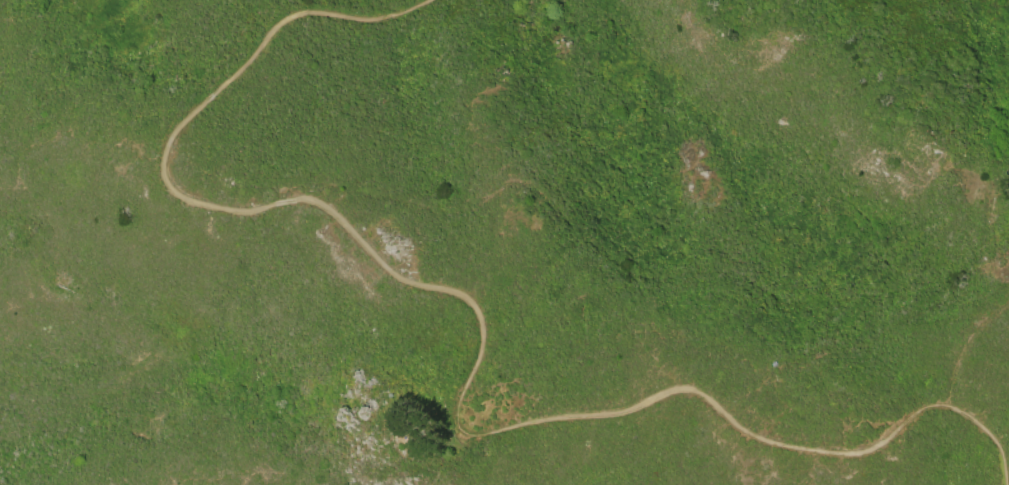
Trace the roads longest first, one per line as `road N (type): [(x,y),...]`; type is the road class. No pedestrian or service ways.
road 1 (track): [(435,0),(405,14),(330,19),(316,12),(279,21),(173,132),(162,162),(168,190),(236,213),(295,199),(322,204),(397,280),(468,300),(481,322),(480,351),(451,412),(468,436),(625,412),(684,389),(744,436),(836,458),(863,454),(918,413),(945,409),(992,441),(1004,484)]

